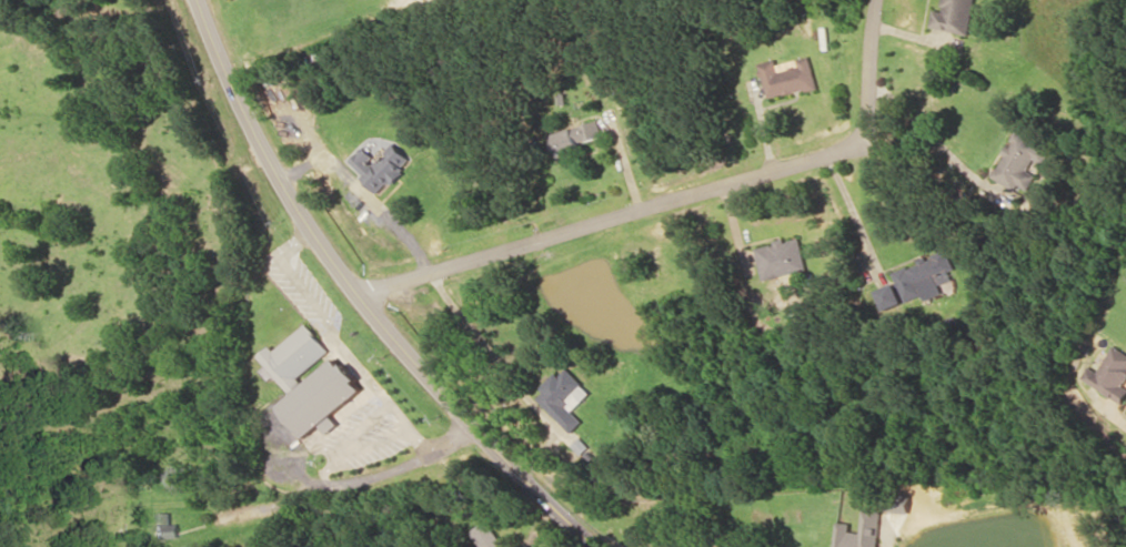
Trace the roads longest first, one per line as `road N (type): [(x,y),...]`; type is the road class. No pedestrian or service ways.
road 1 (tertiary): [(602,546),(453,407),(361,295),(271,150),(201,0)]
road 2 (residential): [(361,295),(857,141),(877,0)]

